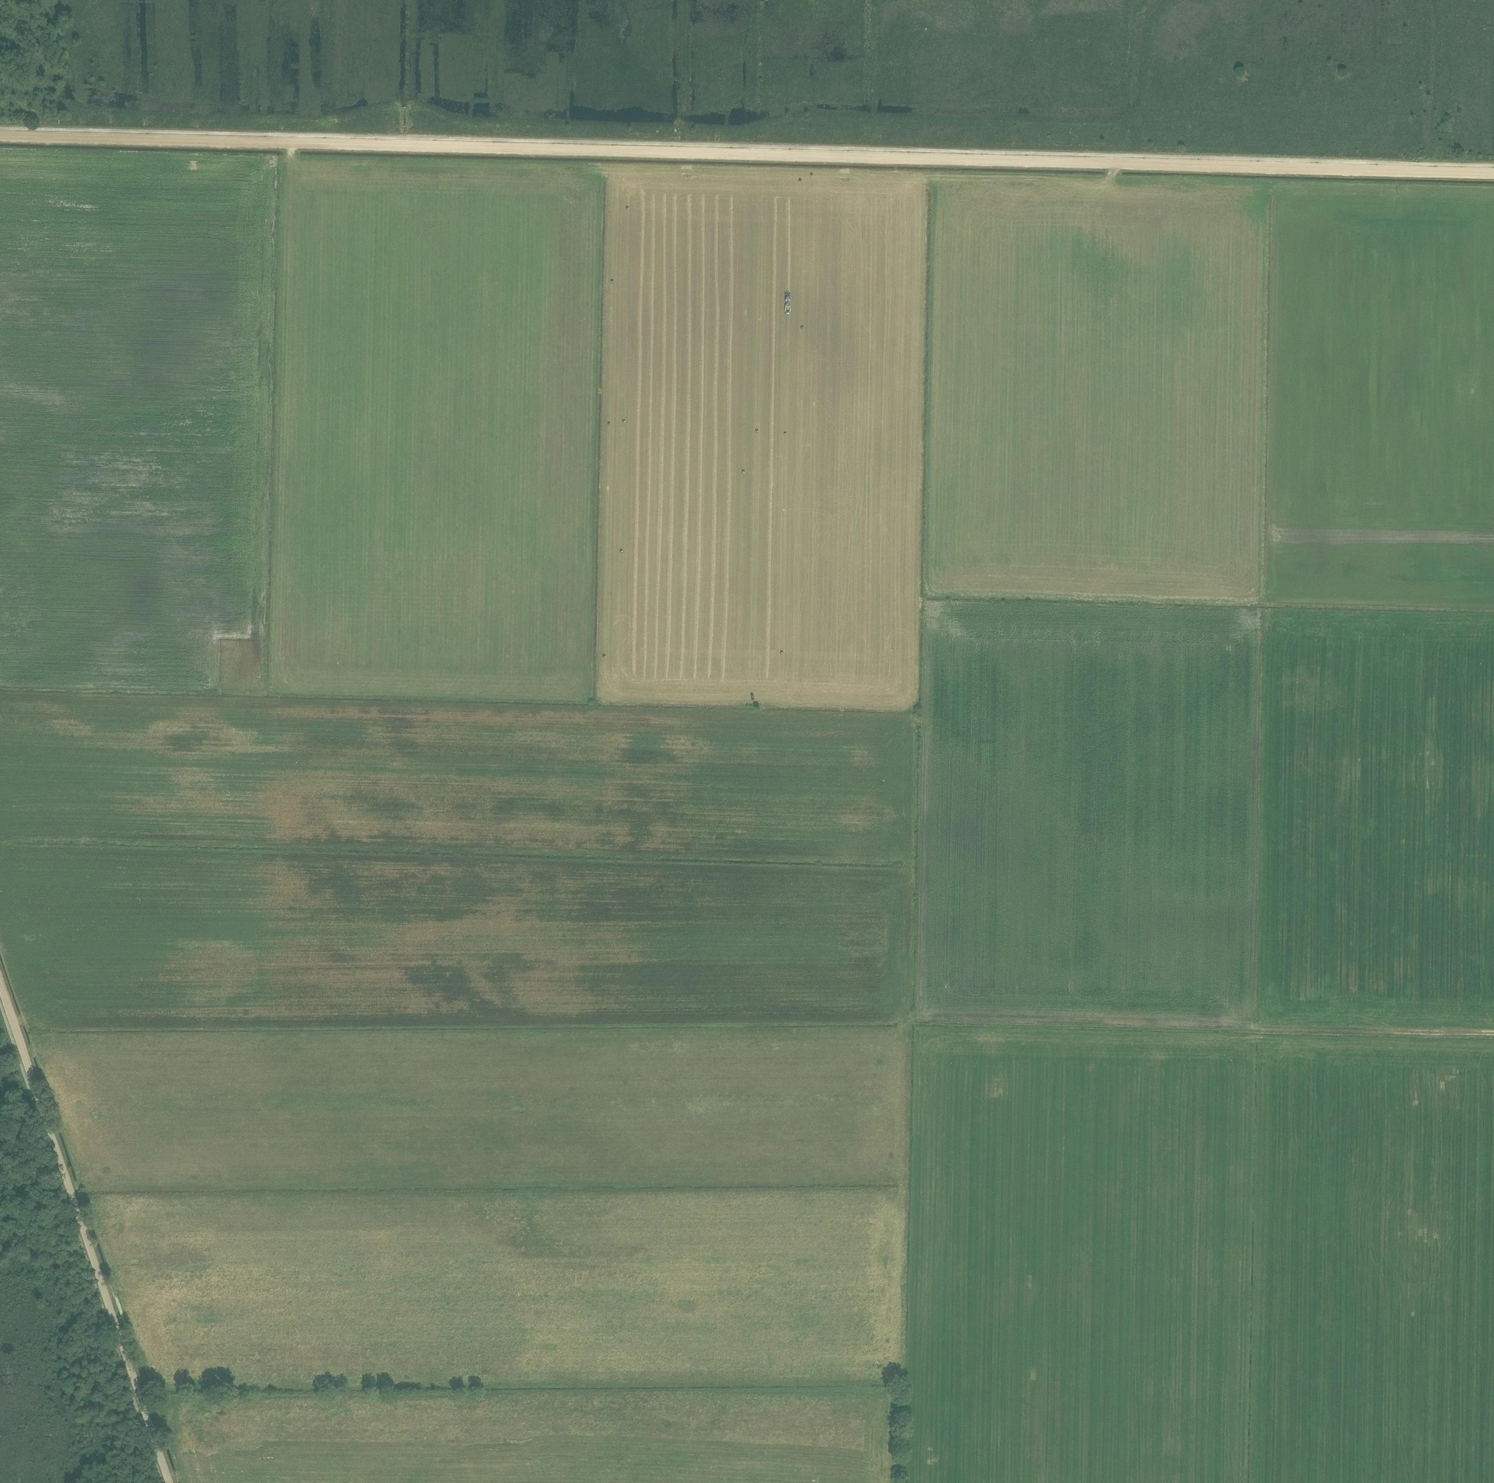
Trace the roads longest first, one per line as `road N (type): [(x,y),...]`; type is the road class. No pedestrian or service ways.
road 1 (track): [(0,136),(1493,173)]
road 2 (track): [(0,984),(169,1482)]

